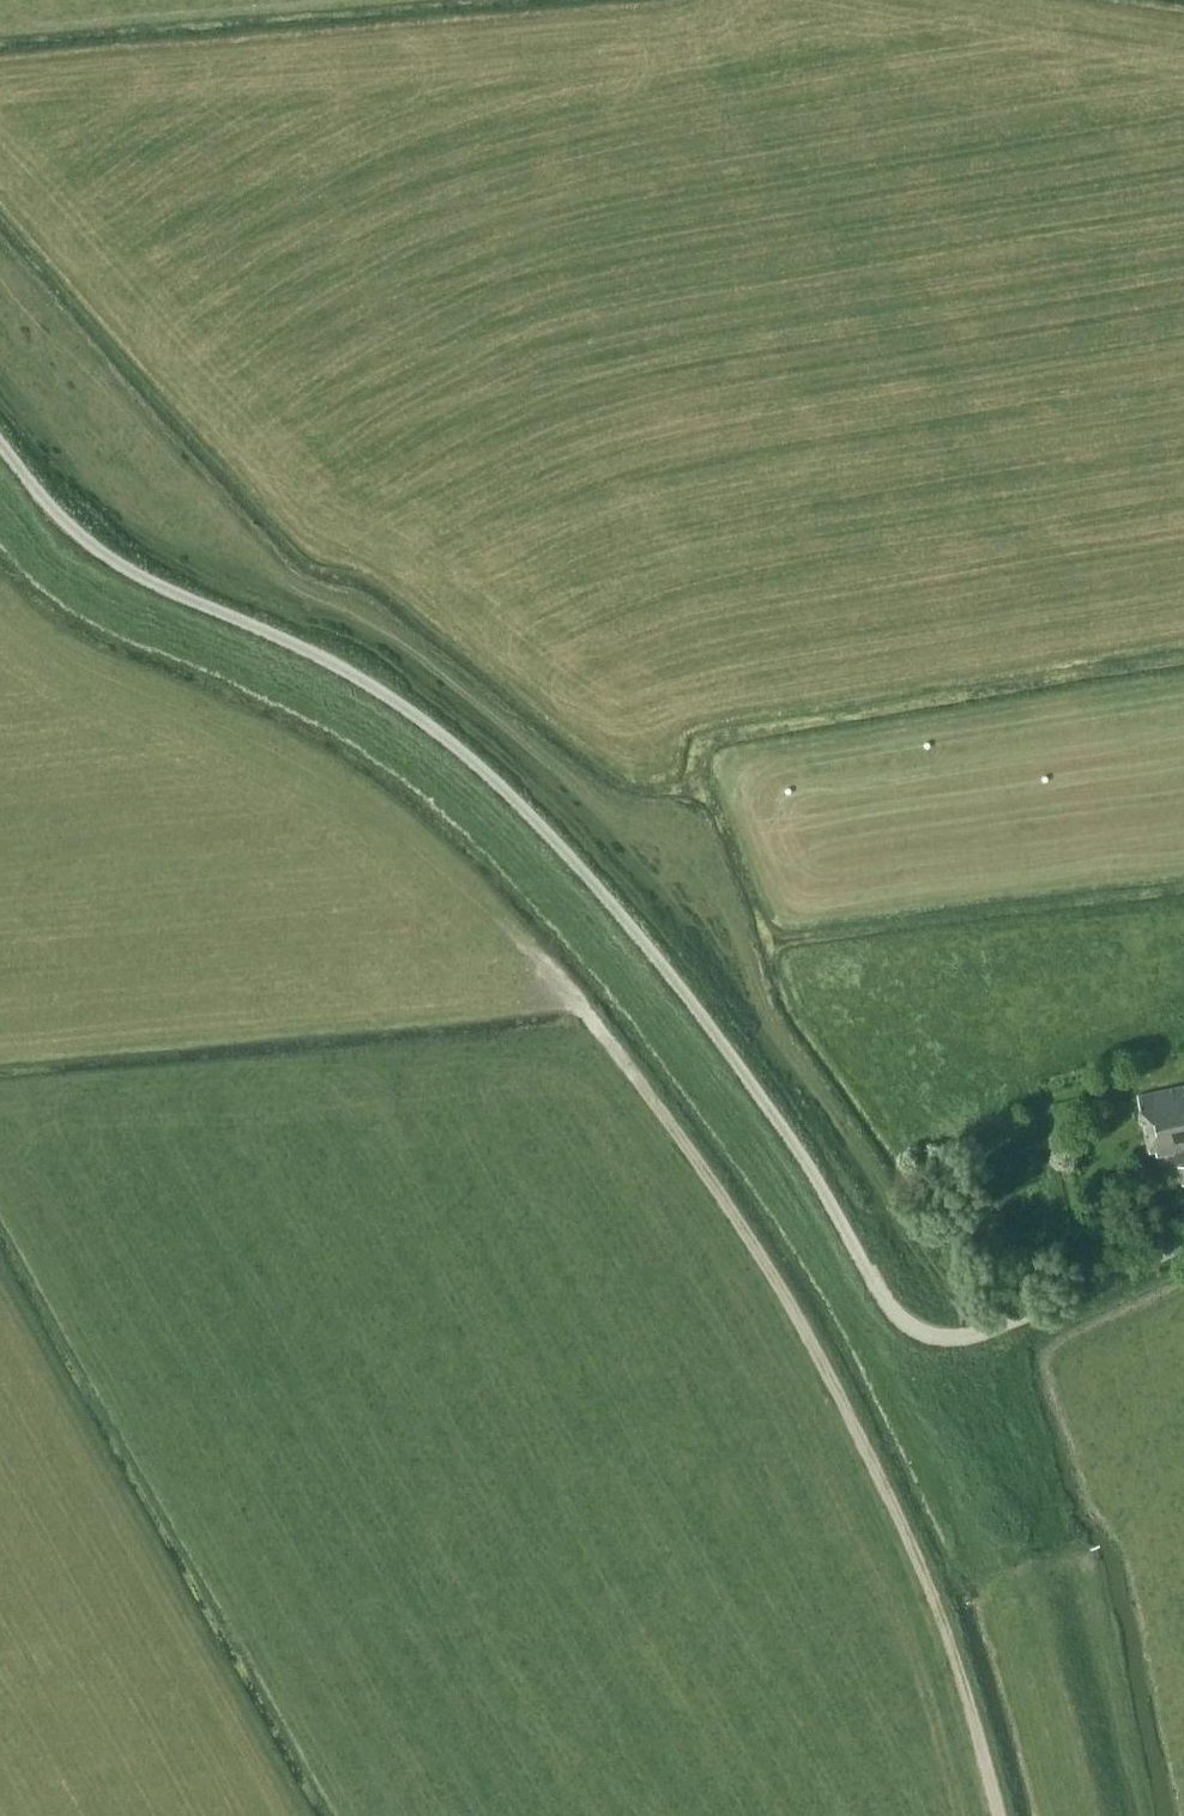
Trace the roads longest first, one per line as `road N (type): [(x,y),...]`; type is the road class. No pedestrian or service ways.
road 1 (unclassified): [(1183,1244),(982,1336),(921,1337),(878,1296),(817,1178),(748,1079),(664,970),(510,796),(383,692),(137,577),(68,527),(0,447)]

